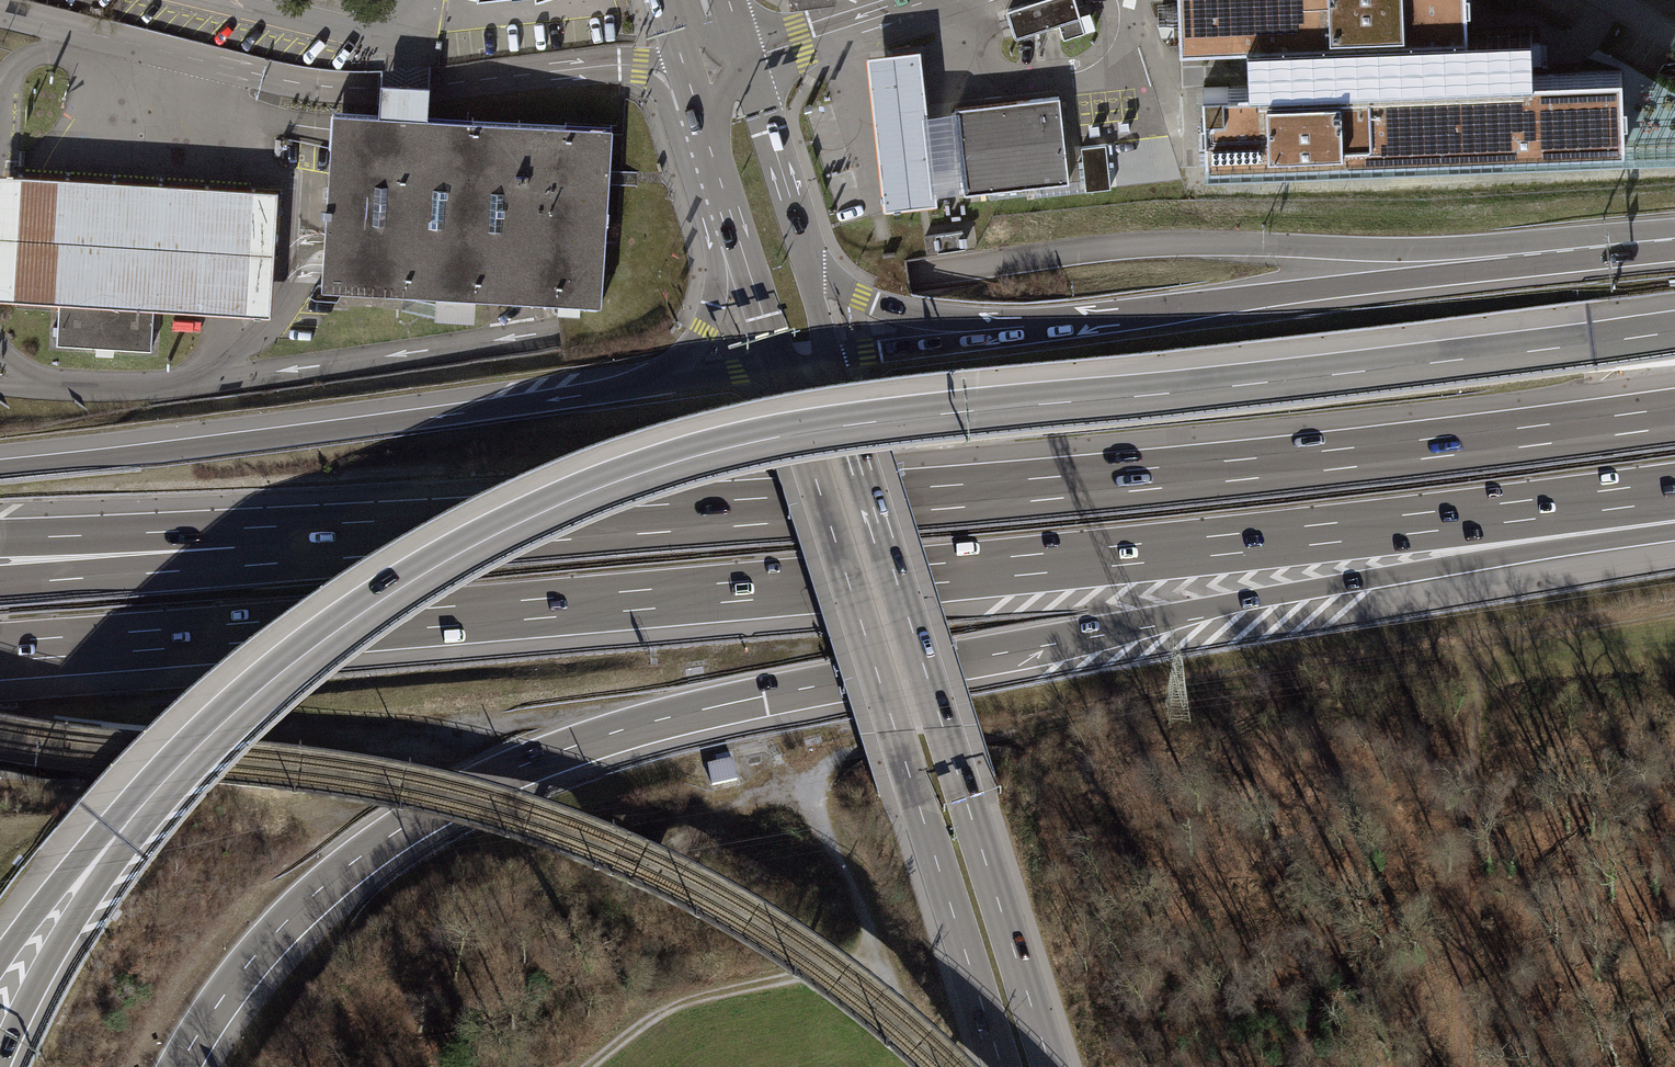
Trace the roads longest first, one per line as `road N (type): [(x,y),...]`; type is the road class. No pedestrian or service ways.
road 1 (motorway): [(1674,332),(894,419),(671,463),(502,532),(355,618),(236,712),(117,835)]
road 2 (motorway): [(1674,229),(1400,250),(1117,247),(187,384),(0,386)]
road 3 (motorway): [(0,652),(1034,564),(1674,491)]
road 4 (motorway): [(179,1066),(249,962),(318,891),(395,832),(524,765),(713,707),(1434,568),(1674,508)]
road 5 (motorway): [(1674,417),(1027,490),(425,536)]
road 6 (track): [(1476,643),(1027,729),(865,747),(828,763),(813,786),(814,805),(925,1066)]
road 7 (secondary): [(779,368),(1002,1066)]
road 8 (secondary): [(1051,1066),(840,400)]
road 9 (motorway): [(624,389),(0,468)]
road 10 (motorway): [(1674,249),(1053,321)]
road 11 (track): [(1674,609),(1476,643),(1460,1066)]
road 12 (motorway): [(425,536),(232,570),(0,585)]
road 13 (motorway): [(425,536),(230,525),(0,536)]
road 14 (track): [(877,958),(672,1007),(589,1066)]
road 15 (motorway): [(1053,321),(953,319),(856,297),(824,269),(795,217)]
road 16 (motorway): [(117,835),(0,1062)]
road 17 (residential): [(430,0),(411,25),(379,33),(218,0)]
road 18 (motorway): [(1053,321),(830,359)]
road 19 (motorway): [(737,232),(684,354),(624,389)]
road 20 (unclassified): [(748,58),(935,0)]
road 21 (motorway): [(117,835),(44,903),(0,959)]
road 22 (secondary): [(795,217),(748,58)]
road 23 (track): [(813,786),(754,797),(667,848)]
road 24 (motorway): [(779,368),(624,389)]
road 25 (secondary): [(830,359),(795,217)]
road 26 (secondary): [(737,232),(779,368)]
road 27 (secondary): [(669,17),(706,135)]

